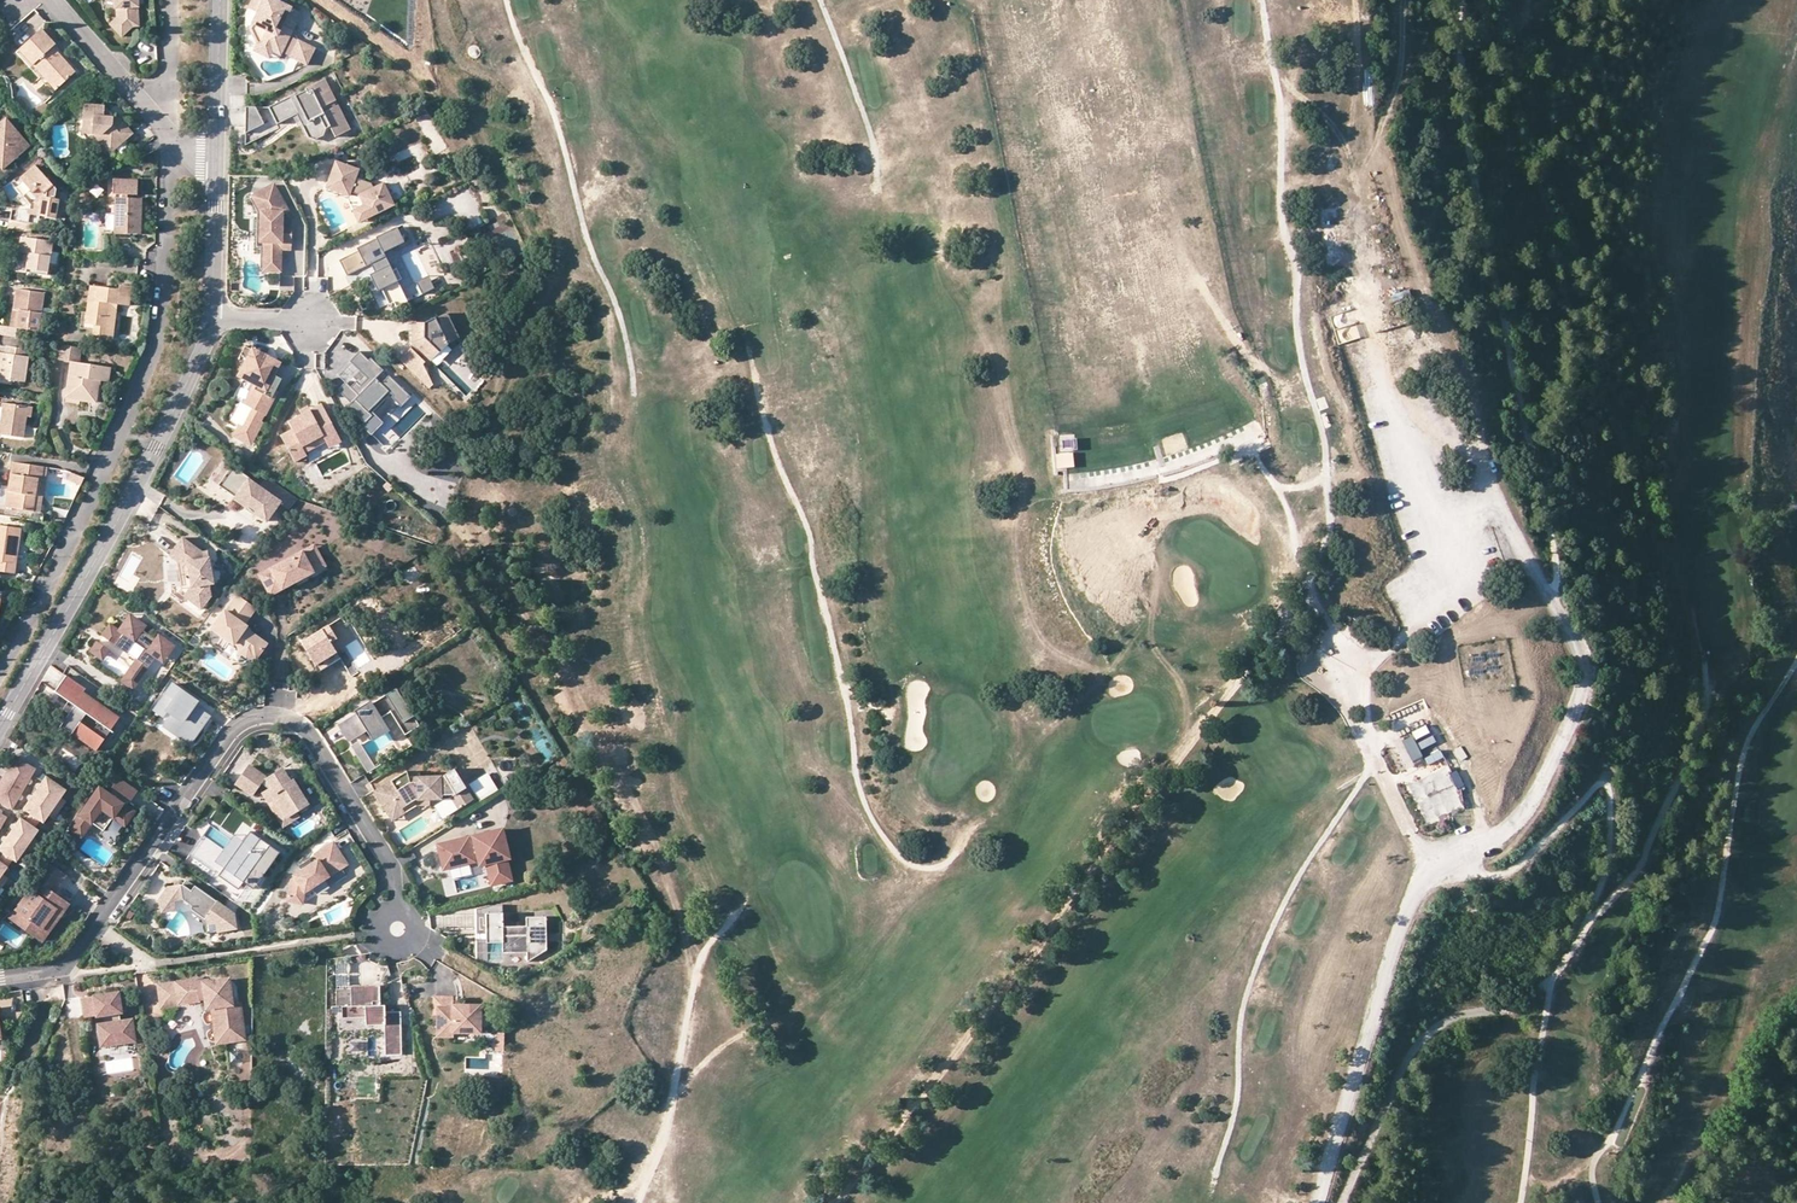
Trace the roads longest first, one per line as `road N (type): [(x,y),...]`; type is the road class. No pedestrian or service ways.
road 1 (track): [(1517,0),(1512,61),(1539,191),(1590,362),(1688,611),(1705,699),(1642,860),(1552,977),(1520,1202)]
road 2 (track): [(833,1202),(952,1060),(1140,799),(1220,708),(1243,676),(1264,619),(1311,596)]
road 3 (residential): [(0,978),(56,972),(230,734),(258,716),(285,718),(310,737),(394,877),(395,928)]
road 4 (track): [(1356,0),(1362,85),(1403,239),(1474,400),(1497,493),(1548,591)]
road 5 (track): [(1597,1202),(1594,1155),(1626,1109),(1713,926),(1744,754),(1796,662)]
road 6 (track): [(756,378),(768,432),(809,529),(863,800),(904,860),(945,866)]
road 7 (track): [(1608,786),(1596,786),(1506,871),(1471,872),(1428,855),(1375,761),(1361,690),(1364,667),(1406,630)]
road 8 (track): [(630,452),(634,398),(623,331),(581,222),(553,107),(522,50),(508,0)]
road 9 (residential): [(0,726),(156,448),(210,319)]
road 10 (track): [(1375,761),(1272,922),(1241,1013),(1238,1089),(1216,1171)]
road 11 (track): [(1324,473),(1299,343),(1298,277),(1283,223),(1276,71)]
road 12 (track): [(1548,991),(1470,1011),(1429,1033),(1395,1083),(1341,1202)]
road 13 (track): [(736,914),(701,954),(672,1123),(639,1202)]
road 14 (track): [(1364,667),(1306,585),(1284,499),(1254,454)]
road 15 (residential): [(216,162),(199,160),(169,133),(47,0)]
road 16 (track): [(876,186),(874,146),(820,0)]
road 17 (track): [(1306,585),(1329,547),(1324,473),(1304,488),(1280,490)]
road 18 (residential): [(216,162),(220,0)]
road 19 (residential): [(210,319),(216,162)]
road 20 (track): [(1608,786),(1597,912)]

